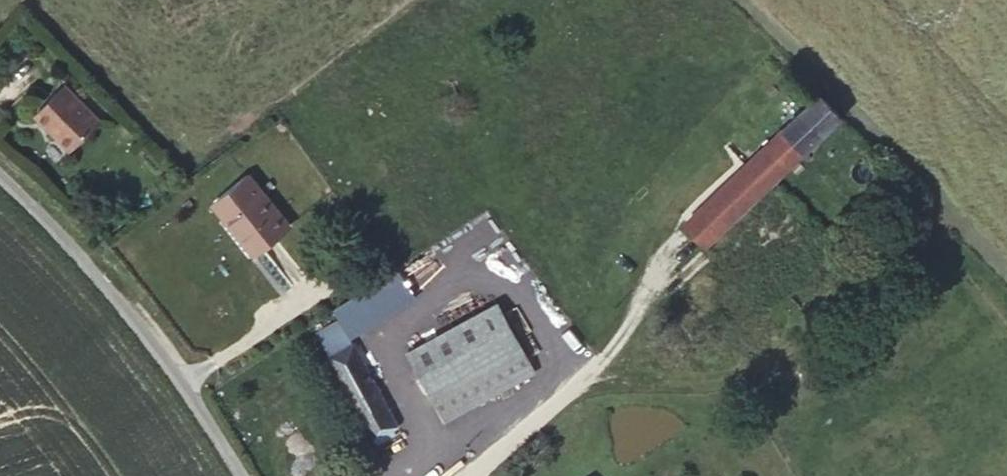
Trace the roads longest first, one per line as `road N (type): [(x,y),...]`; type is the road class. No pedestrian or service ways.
road 1 (unclassified): [(252,475),(176,358),(0,185)]
road 2 (track): [(745,0),(1006,248)]

